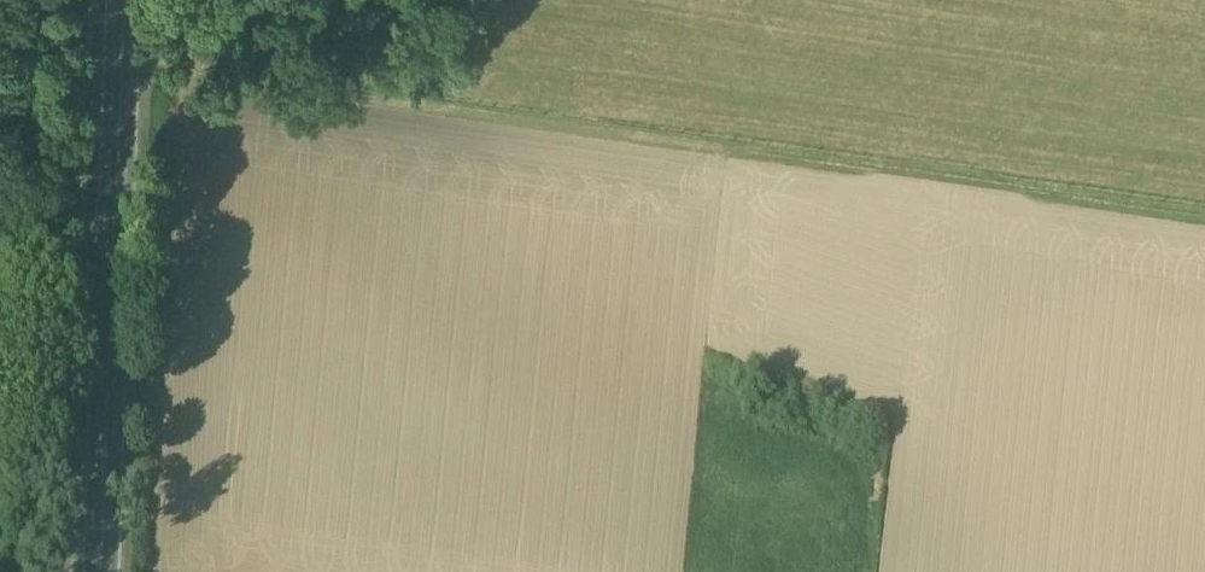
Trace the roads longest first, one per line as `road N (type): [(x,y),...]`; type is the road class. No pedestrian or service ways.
road 1 (secondary): [(102,571),(125,0)]
road 2 (track): [(1204,214),(732,147)]

